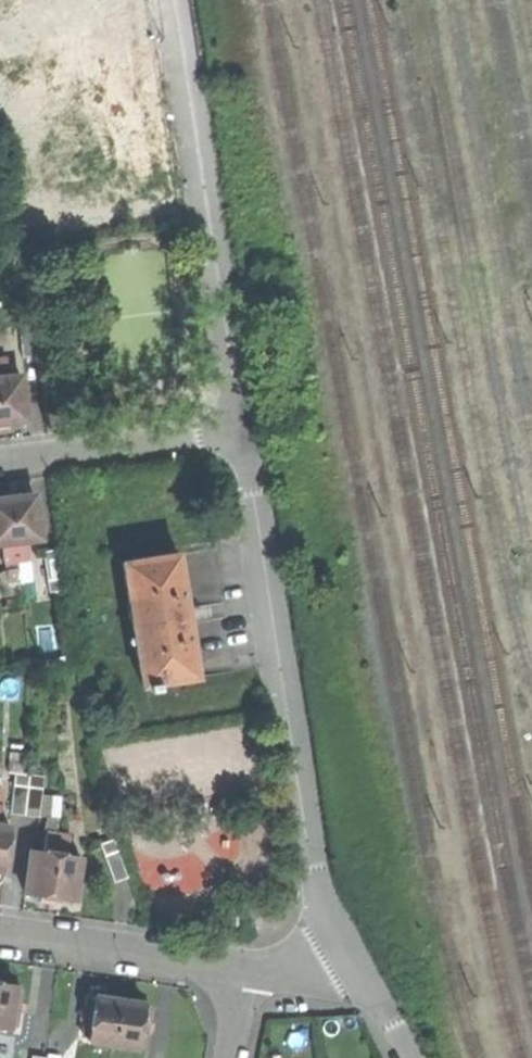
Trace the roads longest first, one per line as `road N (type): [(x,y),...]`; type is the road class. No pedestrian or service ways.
road 1 (residential): [(243,433),(320,893),(350,956)]
road 2 (residential): [(175,0),(243,433)]
road 3 (residential): [(0,933),(246,969)]
road 4 (residential): [(243,433),(0,461)]

